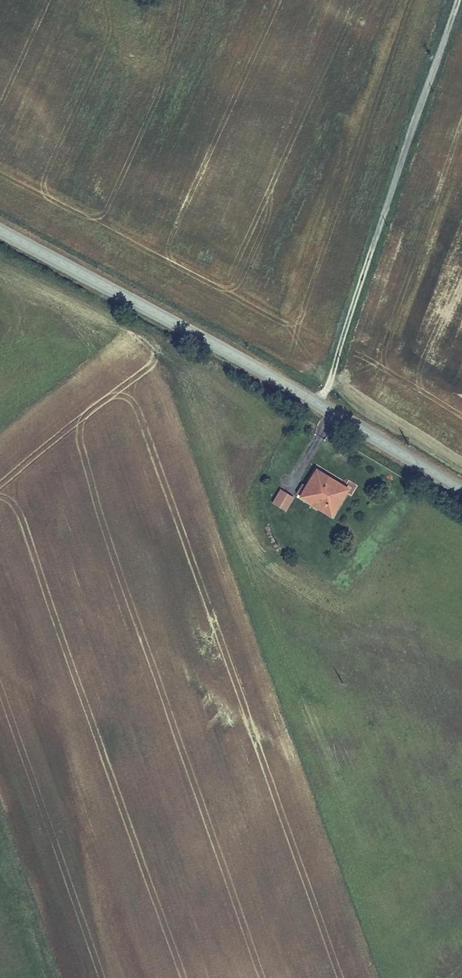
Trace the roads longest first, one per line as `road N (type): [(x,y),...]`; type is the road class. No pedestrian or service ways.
road 1 (secondary): [(0,229),(323,403),(461,488)]

